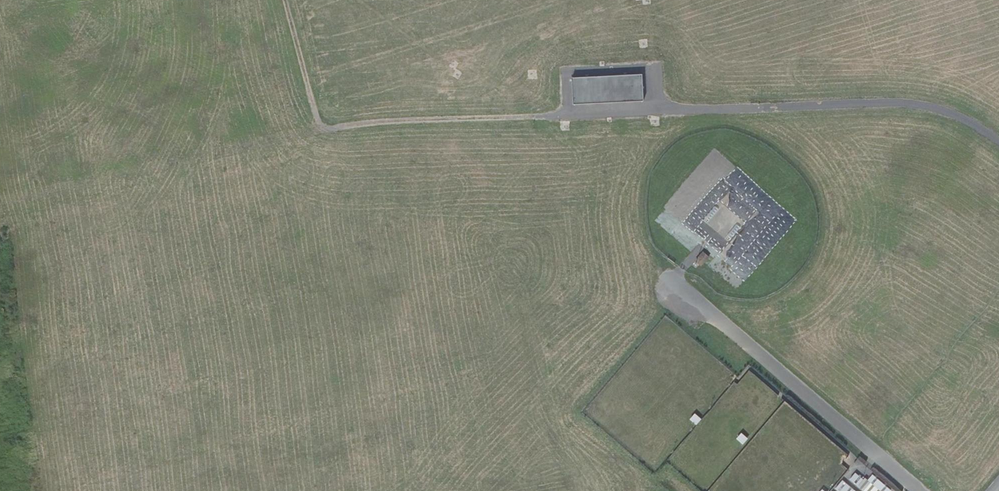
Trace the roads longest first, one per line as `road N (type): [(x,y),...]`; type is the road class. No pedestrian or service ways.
road 1 (track): [(998,141),(951,113),(894,103),(321,125)]
road 2 (track): [(285,0),(321,125)]

